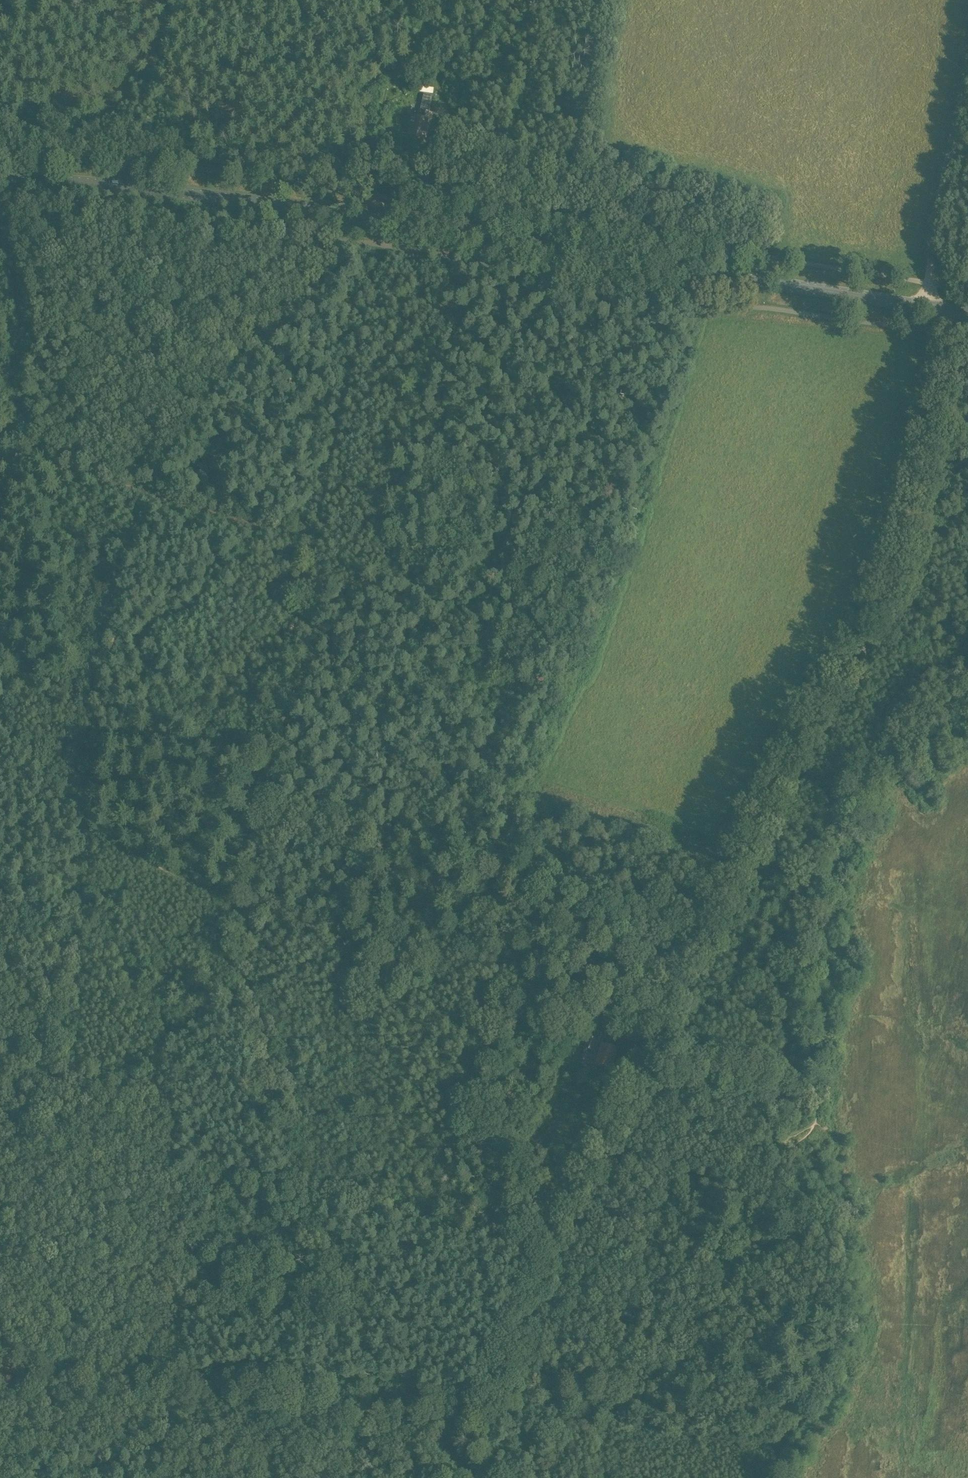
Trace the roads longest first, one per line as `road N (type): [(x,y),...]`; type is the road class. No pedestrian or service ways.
road 1 (secondary): [(967,313),(278,205),(0,176)]
road 2 (track): [(648,1051),(763,811),(884,593),(940,404),(946,330)]
road 3 (track): [(967,62),(931,247),(932,295),(946,330)]
road 4 (track): [(552,1250),(648,1051)]
road 5 (track): [(482,1417),(552,1250)]
road 6 (track): [(648,1051),(792,1071)]

